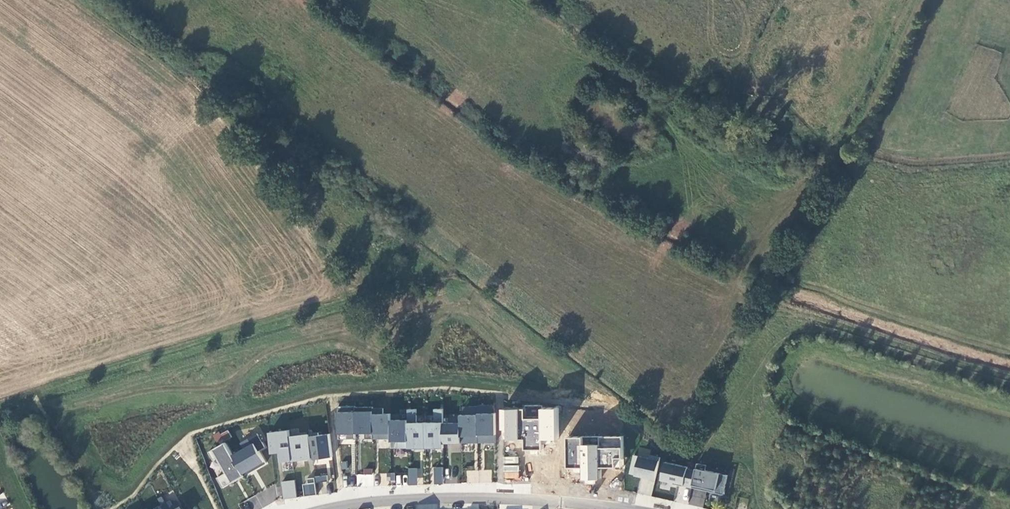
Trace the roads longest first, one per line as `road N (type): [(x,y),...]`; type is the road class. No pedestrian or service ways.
road 1 (residential): [(614,508),(483,498),(328,508)]
road 2 (track): [(845,156),(919,0)]
road 3 (track): [(99,508),(79,453),(25,397)]

